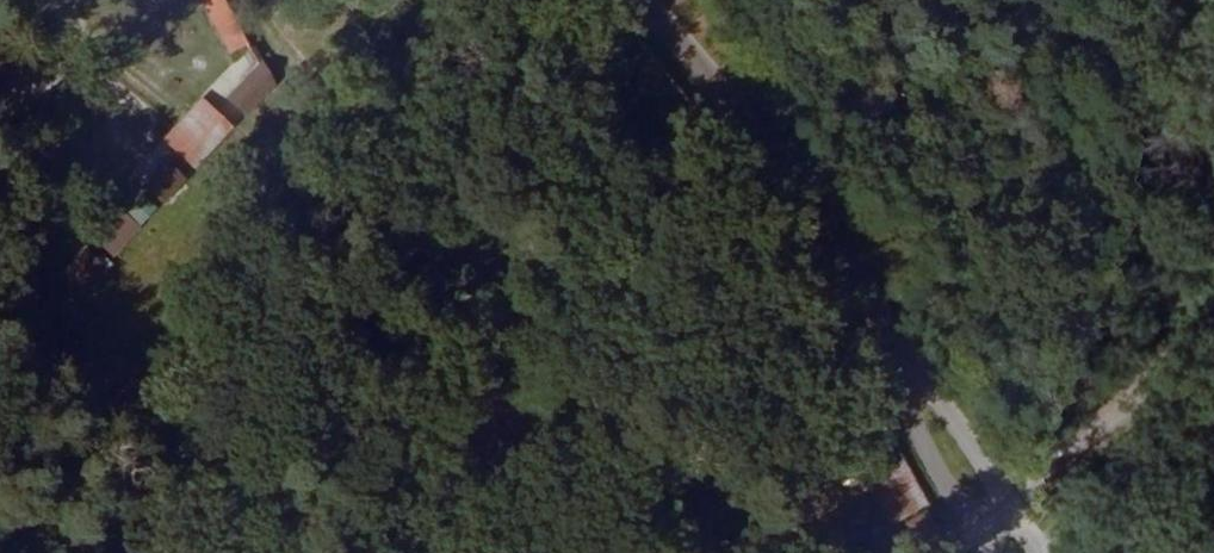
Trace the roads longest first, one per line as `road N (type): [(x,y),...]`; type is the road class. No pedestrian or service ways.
road 1 (residential): [(661,0),(705,54),(857,289),(994,524)]
road 2 (unclassified): [(994,524),(1213,335)]

